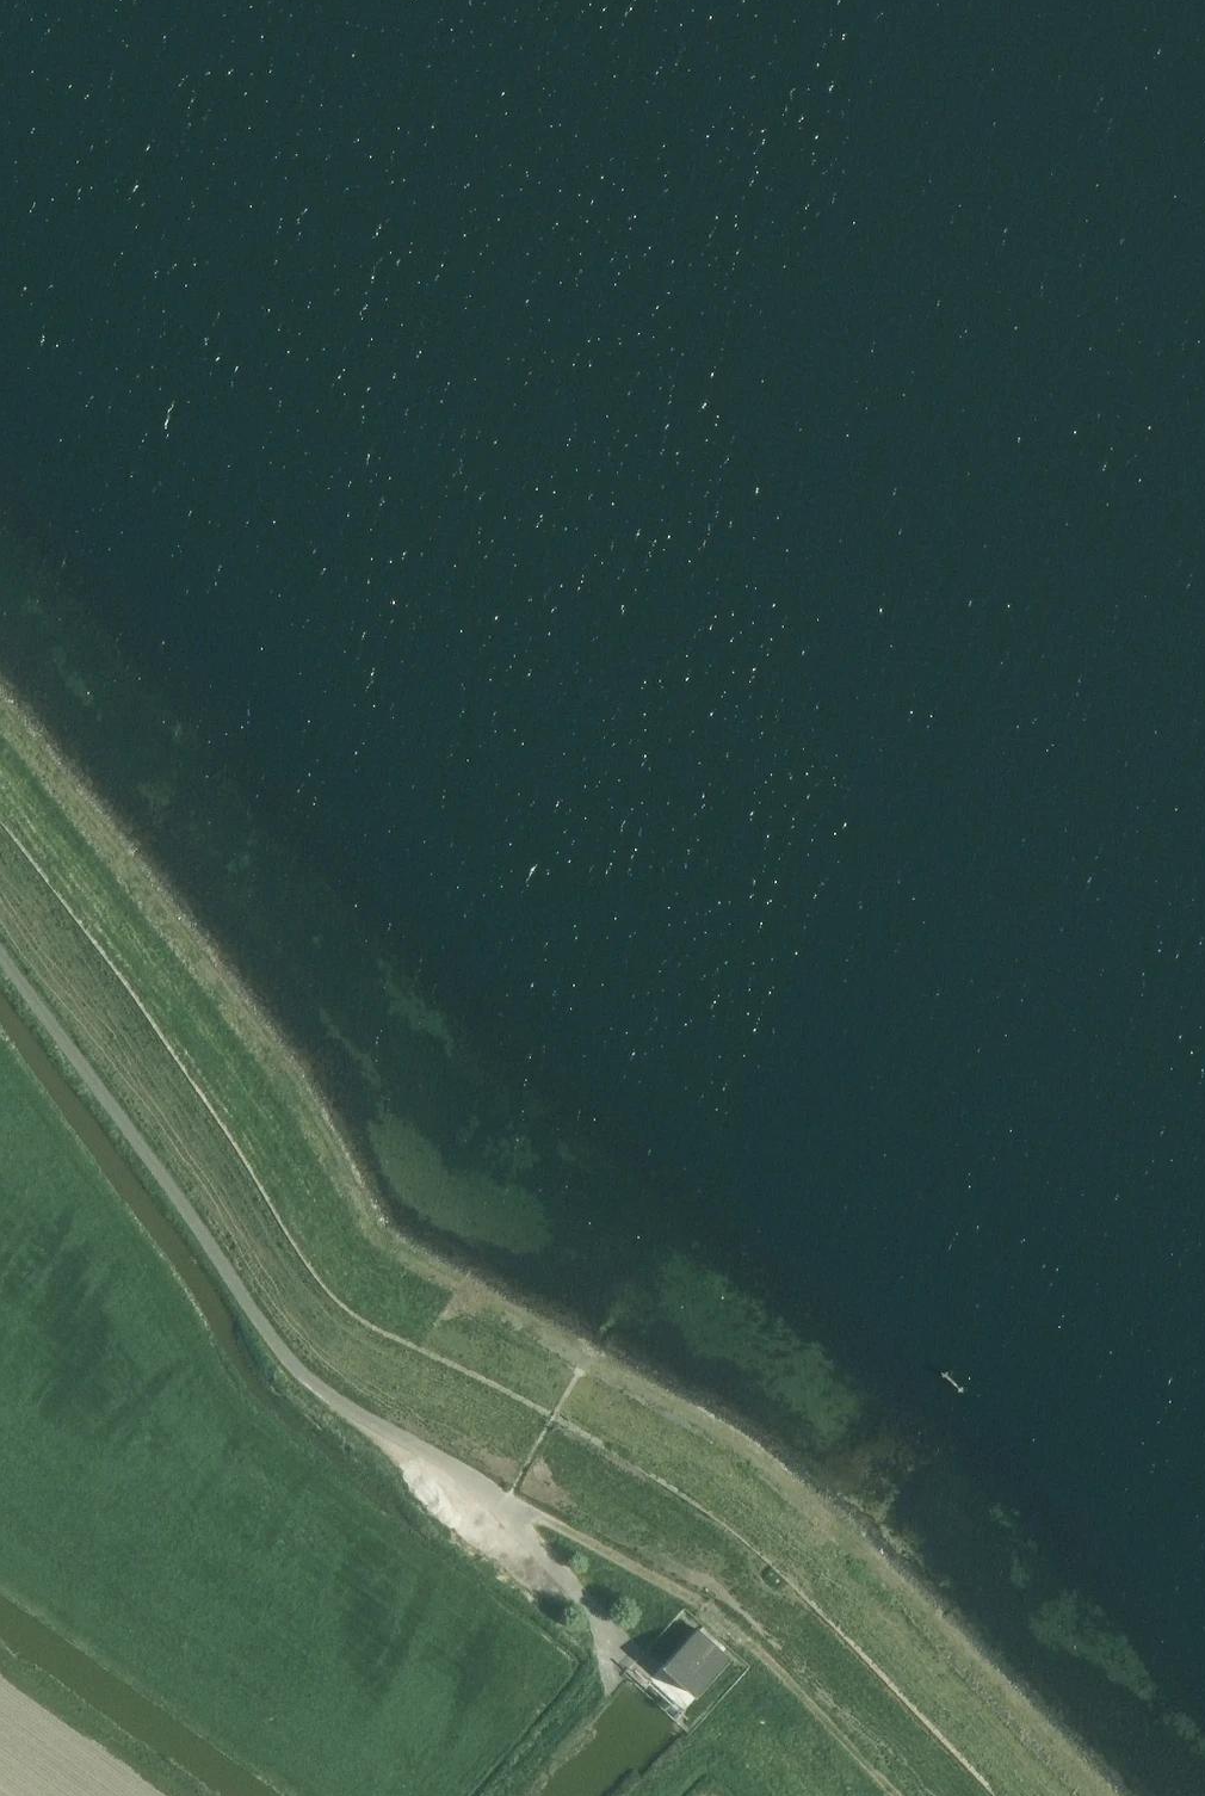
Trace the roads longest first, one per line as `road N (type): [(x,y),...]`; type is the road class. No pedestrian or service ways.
road 1 (unclassified): [(693,1597),(388,1443),(281,1354),(0,972)]
road 2 (track): [(901,1795),(693,1597)]

